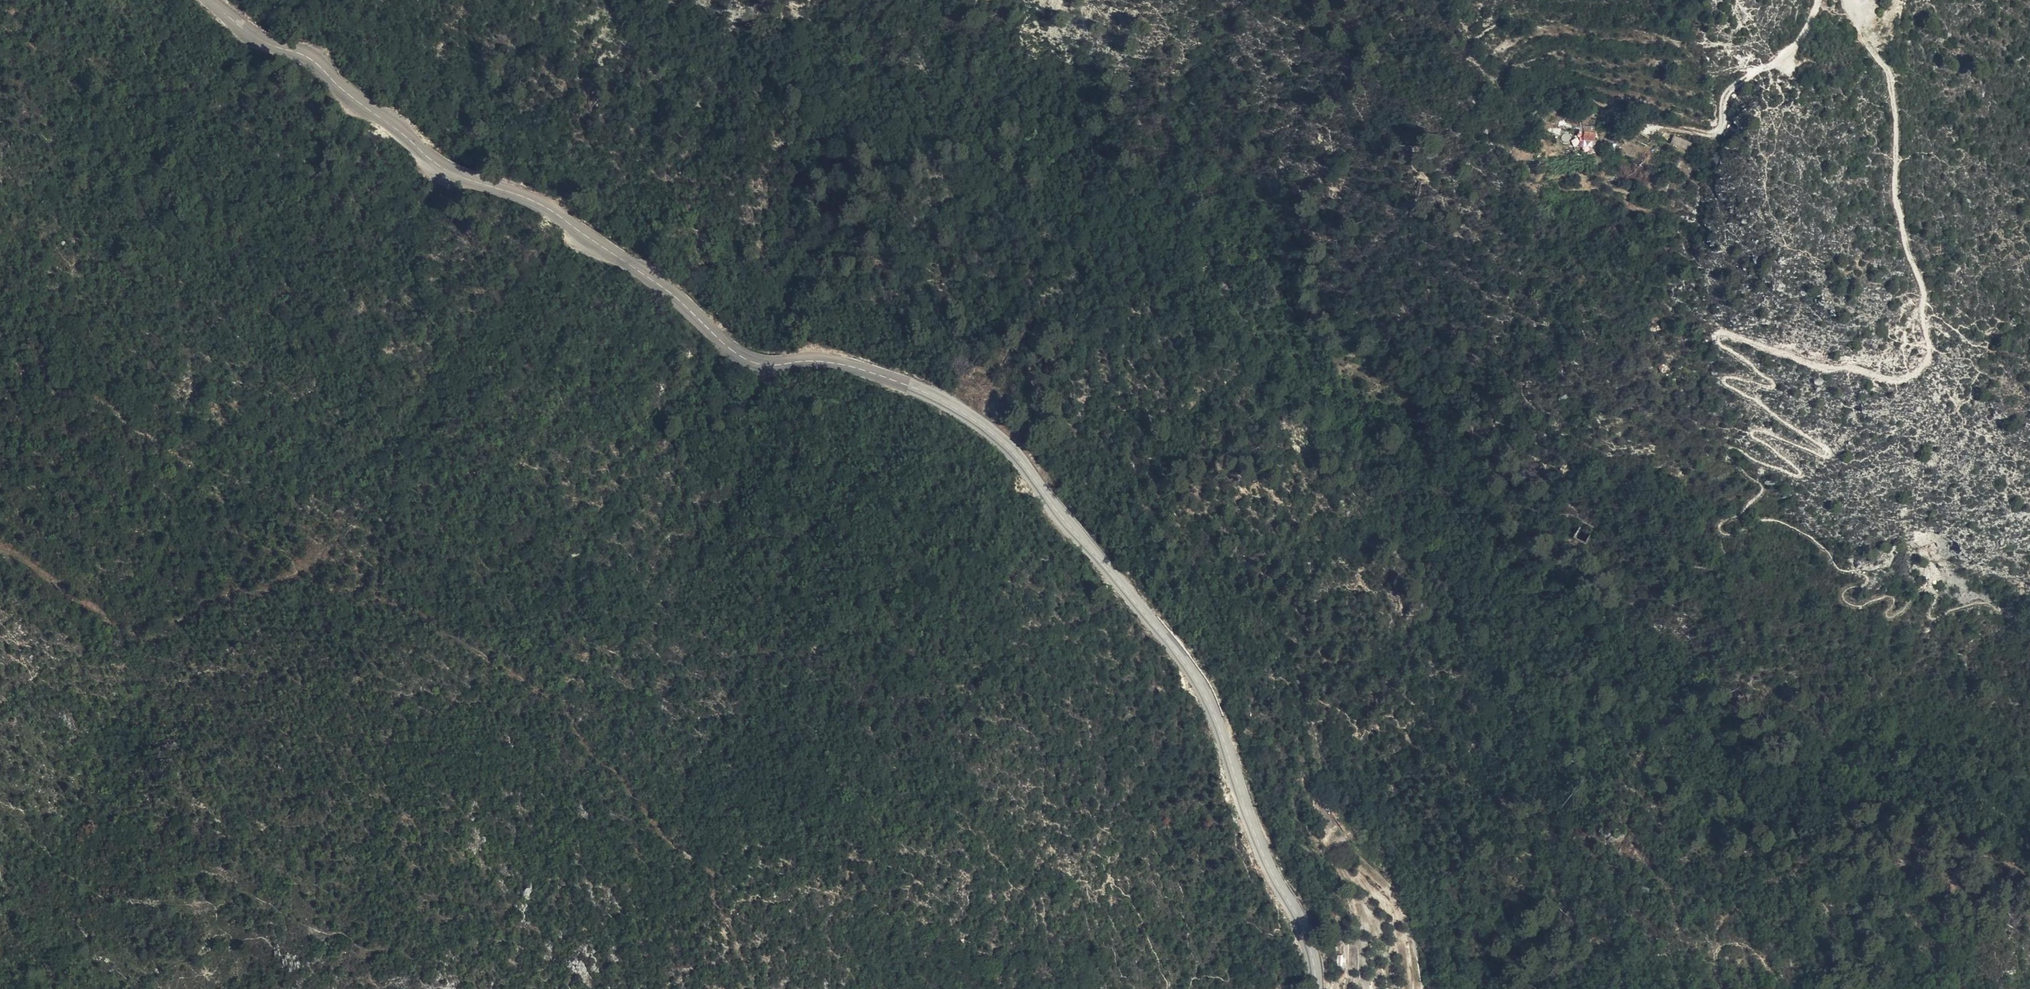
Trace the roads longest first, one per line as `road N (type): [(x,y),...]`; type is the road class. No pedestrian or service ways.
road 1 (tertiary): [(1318,988),(1307,931),(1248,807),(1203,683),(1015,449),(953,401),(889,374),(737,349),(656,277),(570,219),(450,168),(307,54),(265,39),(209,0)]
road 2 (track): [(1819,0),(1786,57),(1726,95),(1722,133),(1652,126),(1637,134)]

